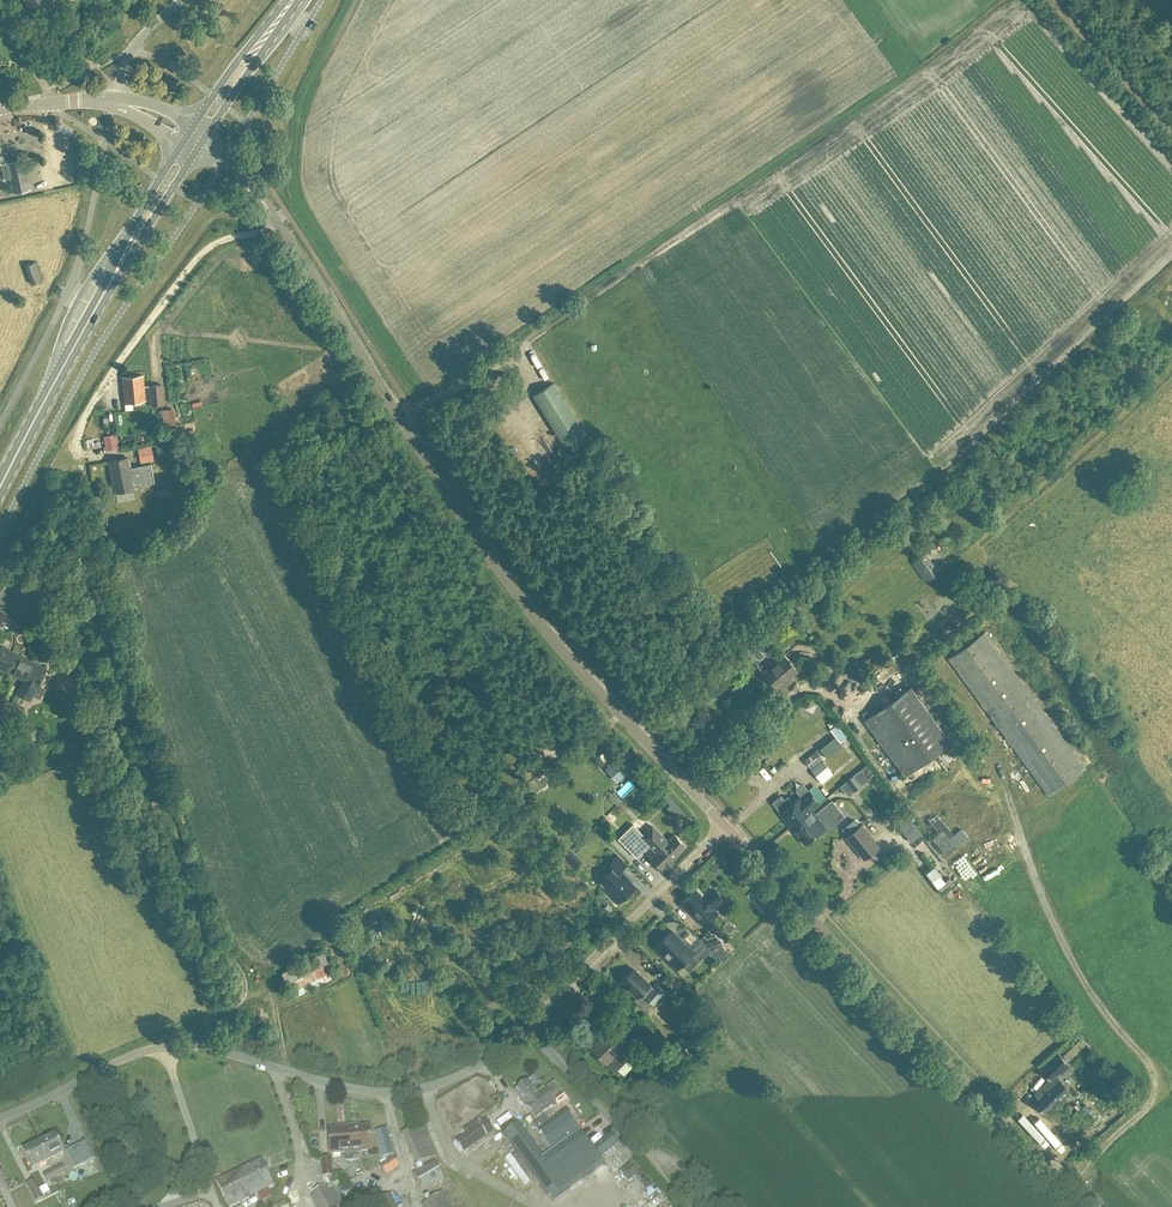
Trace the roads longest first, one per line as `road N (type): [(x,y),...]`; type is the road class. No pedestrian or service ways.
road 1 (tertiary): [(725,827),(513,584),(276,219),(249,183),(196,139)]
road 2 (unclassified): [(0,1121),(149,1056),(203,1047),(389,1094),(448,1085),(551,1006),(725,827)]
road 3 (tertiary): [(1083,1206),(725,827)]
road 4 (primary): [(0,487),(141,223),(196,139)]
road 5 (unclassified): [(1058,0),(1171,129)]
road 6 (primary): [(196,139),(291,0)]
road 7 (unclassified): [(113,102),(130,51),(182,0)]

